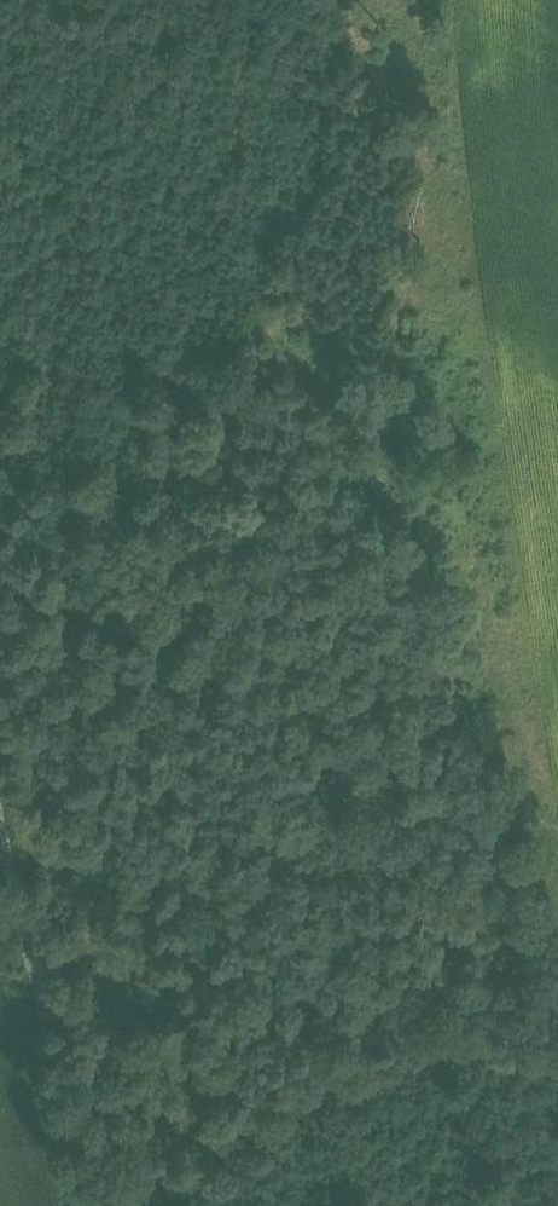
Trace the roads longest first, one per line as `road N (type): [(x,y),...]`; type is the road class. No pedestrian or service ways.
road 1 (unclassified): [(0,800),(106,1205)]

